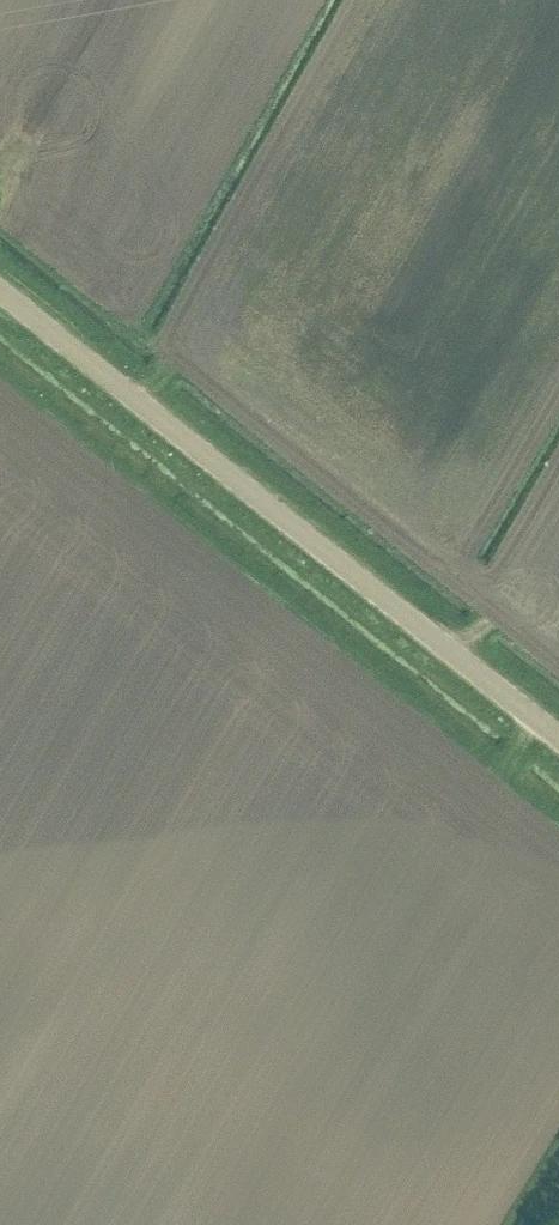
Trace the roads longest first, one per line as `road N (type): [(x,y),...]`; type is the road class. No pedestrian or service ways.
road 1 (unclassified): [(558,735),(0,290)]

